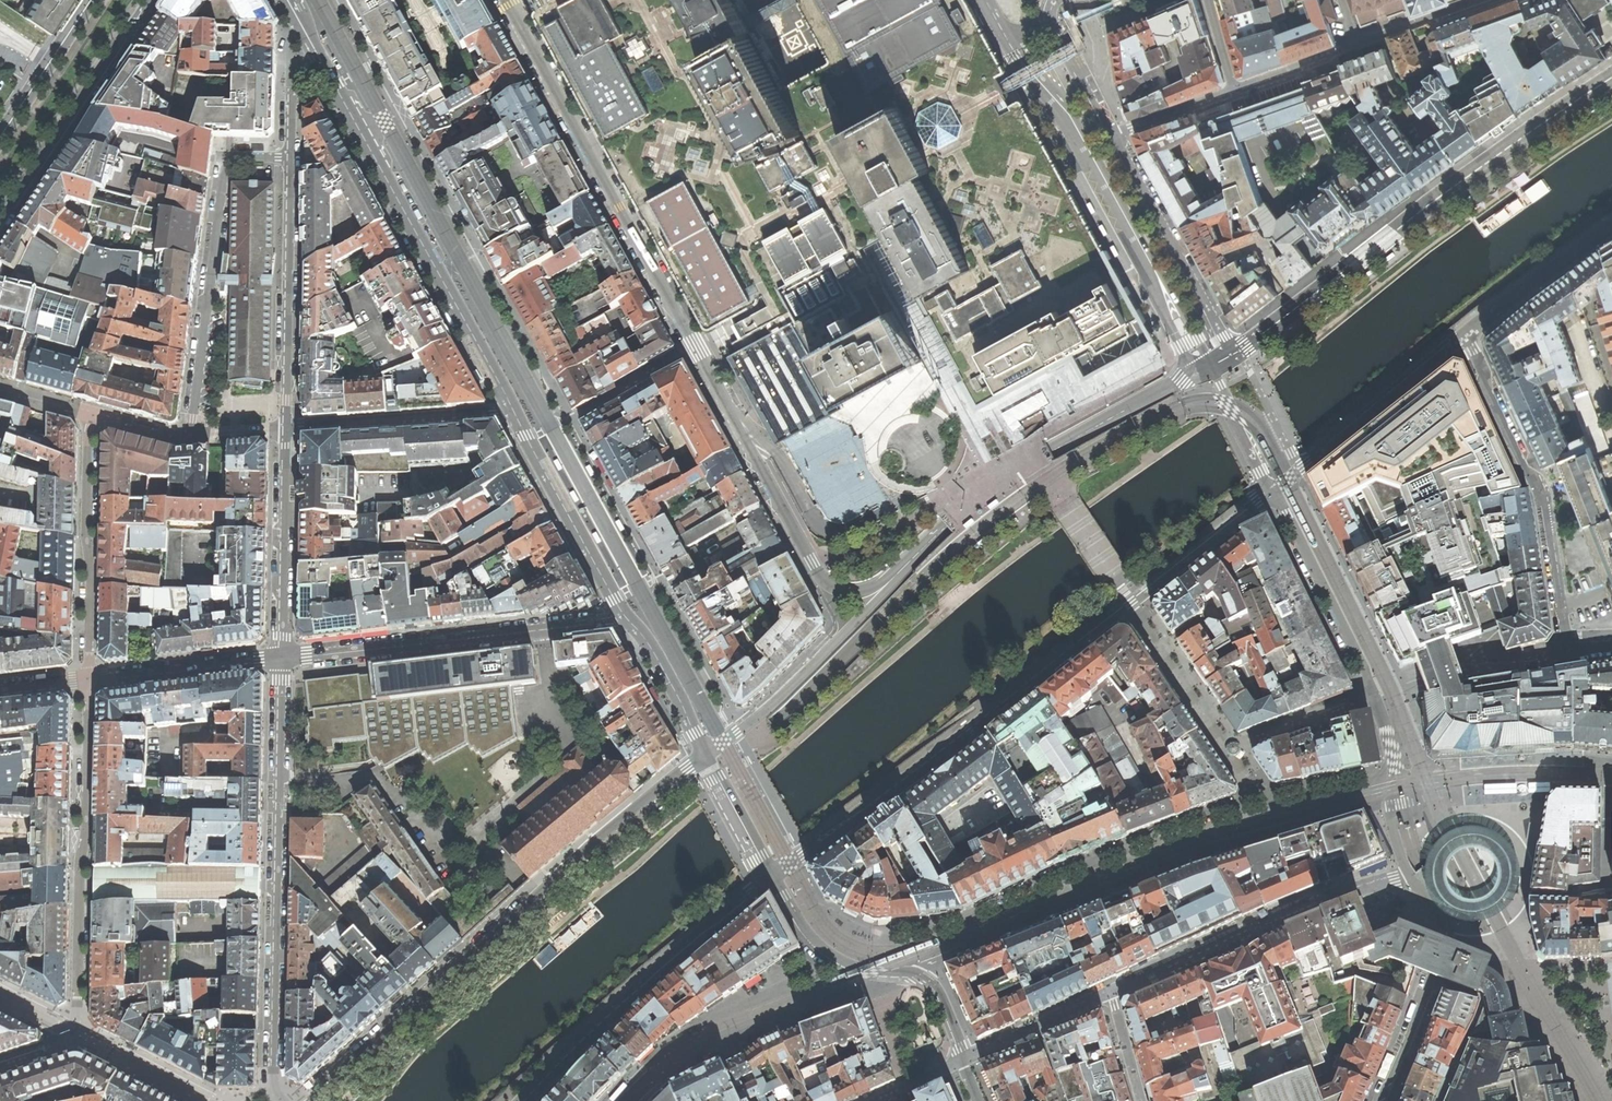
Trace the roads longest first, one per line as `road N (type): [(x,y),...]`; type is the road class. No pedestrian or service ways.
road 1 (residential): [(946,525),(864,593),(826,584),(506,0)]
road 2 (residential): [(1274,491),(1375,700),(1396,772),(1394,831),(1403,862),(1445,927),(1383,1100)]
road 3 (residential): [(774,877),(1274,491)]
road 4 (tertiary): [(707,758),(315,1100)]
road 5 (residential): [(1611,74),(1206,357)]
road 6 (residential): [(1214,373),(1611,86)]
road 7 (residential): [(282,1100),(273,1075),(284,658)]
road 8 (residential): [(0,1067),(66,1042),(80,1007),(85,680)]
road 9 (residential): [(989,0),(1047,87),(1065,100),(1206,357)]
road 10 (residential): [(986,0),(1188,357)]
road 11 (tertiary): [(514,412),(318,56)]
road 12 (residential): [(188,437),(92,414),(85,680)]
road 13 (residential): [(1486,0),(1233,89),(1207,0)]
road 14 (residential): [(628,620),(284,658)]
road 15 (residential): [(291,159),(240,158),(225,171),(188,437)]
road 16 (residential): [(707,758),(812,666),(946,525)]
road 17 (residential): [(527,1100),(643,984),(774,877)]
road 18 (residential): [(979,1100),(933,981),(909,971),(863,970),(821,948),(774,877)]
road 19 (residential): [(1465,335),(1542,491),(1568,645)]
road 20 (secondary): [(0,229),(153,0)]
road 21 (residential): [(289,429),(291,159)]
road 22 (residential): [(1274,491),(1465,335)]
road 23 (tertiary): [(628,620),(514,412)]
road 24 (residential): [(284,658),(289,429)]
road 25 (residential): [(289,429),(514,412)]
road 26 (residential): [(284,658),(85,680)]
road 27 (residential): [(1611,227),(1465,335)]
road 28 (secondary): [(91,0),(0,136)]
road 29 (tertiary): [(707,758),(656,656),(628,620)]
road 30 (residential): [(1049,452),(1176,380)]
road 31 (residential): [(774,877),(707,758)]
road 32 (residential): [(1214,373),(1274,491)]
road 33 (residential): [(1049,452),(946,525)]

